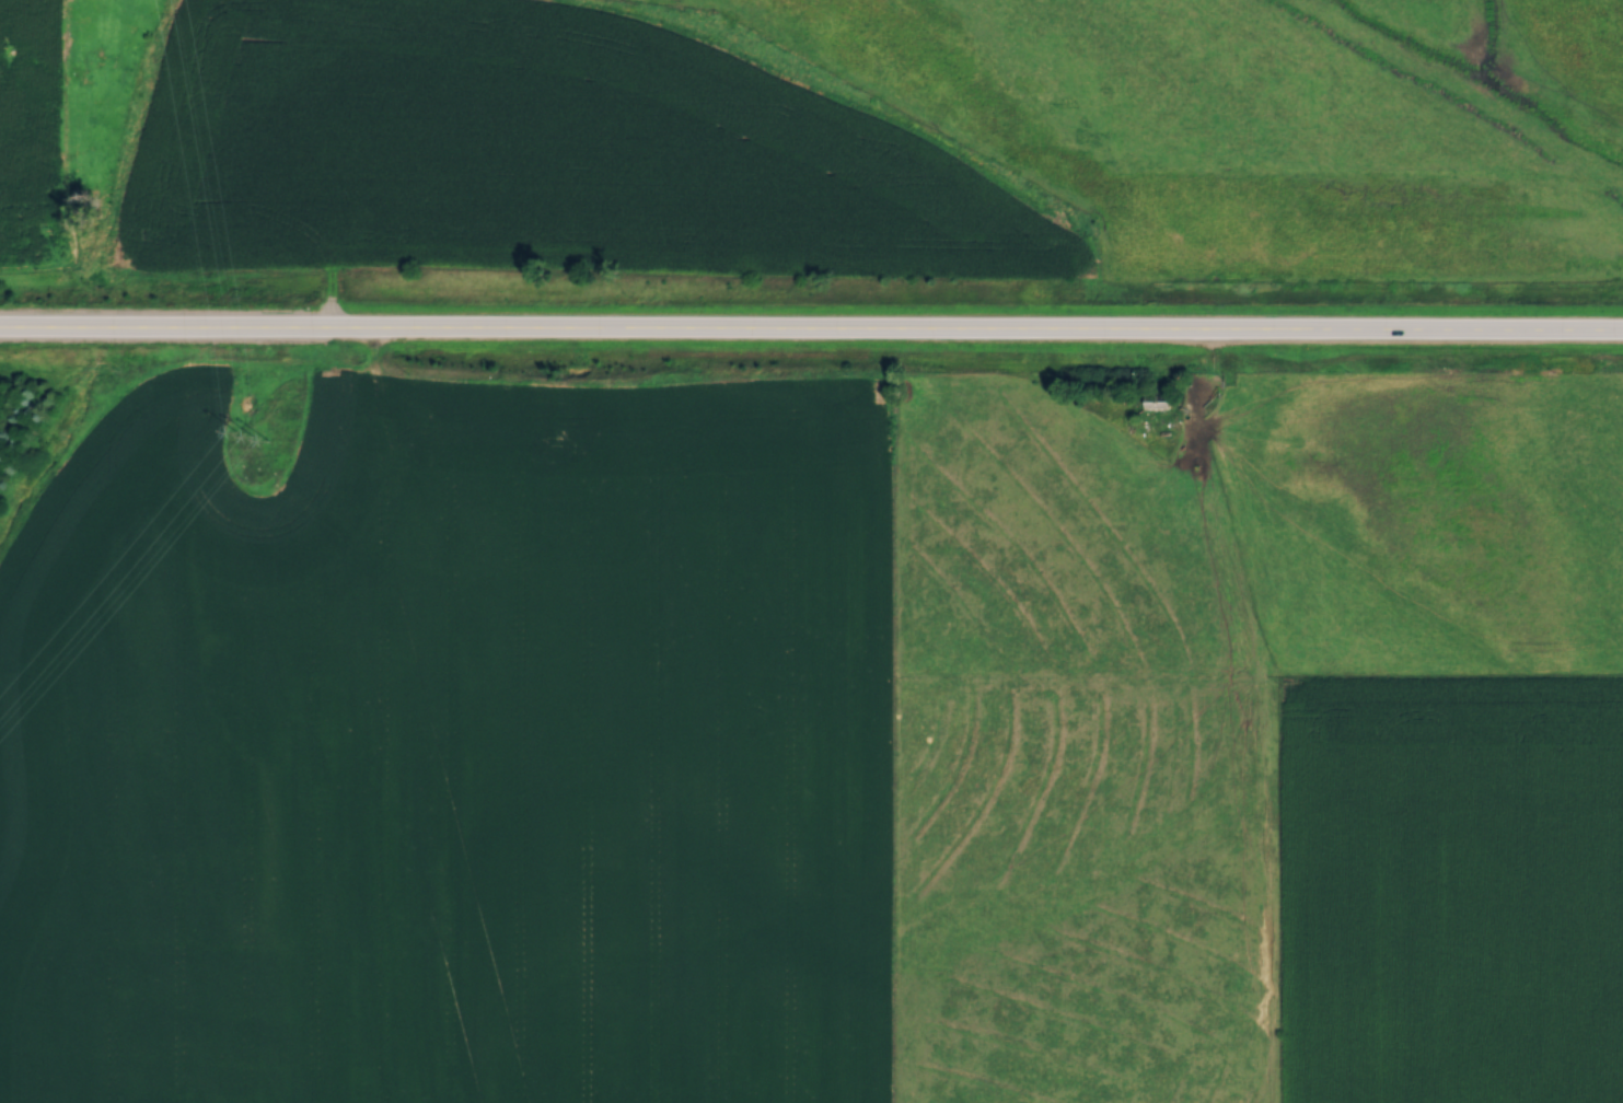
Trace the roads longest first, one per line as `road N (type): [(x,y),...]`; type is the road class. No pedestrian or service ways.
road 1 (primary): [(0,328),(1622,330)]

